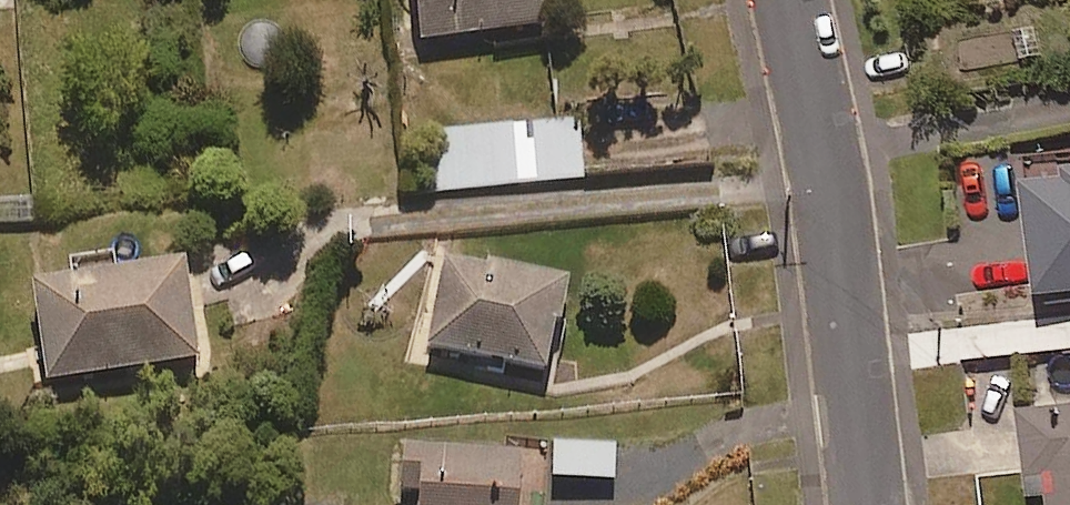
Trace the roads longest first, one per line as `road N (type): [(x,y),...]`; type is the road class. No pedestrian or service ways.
road 1 (residential): [(867,504),(822,117),(796,0)]

